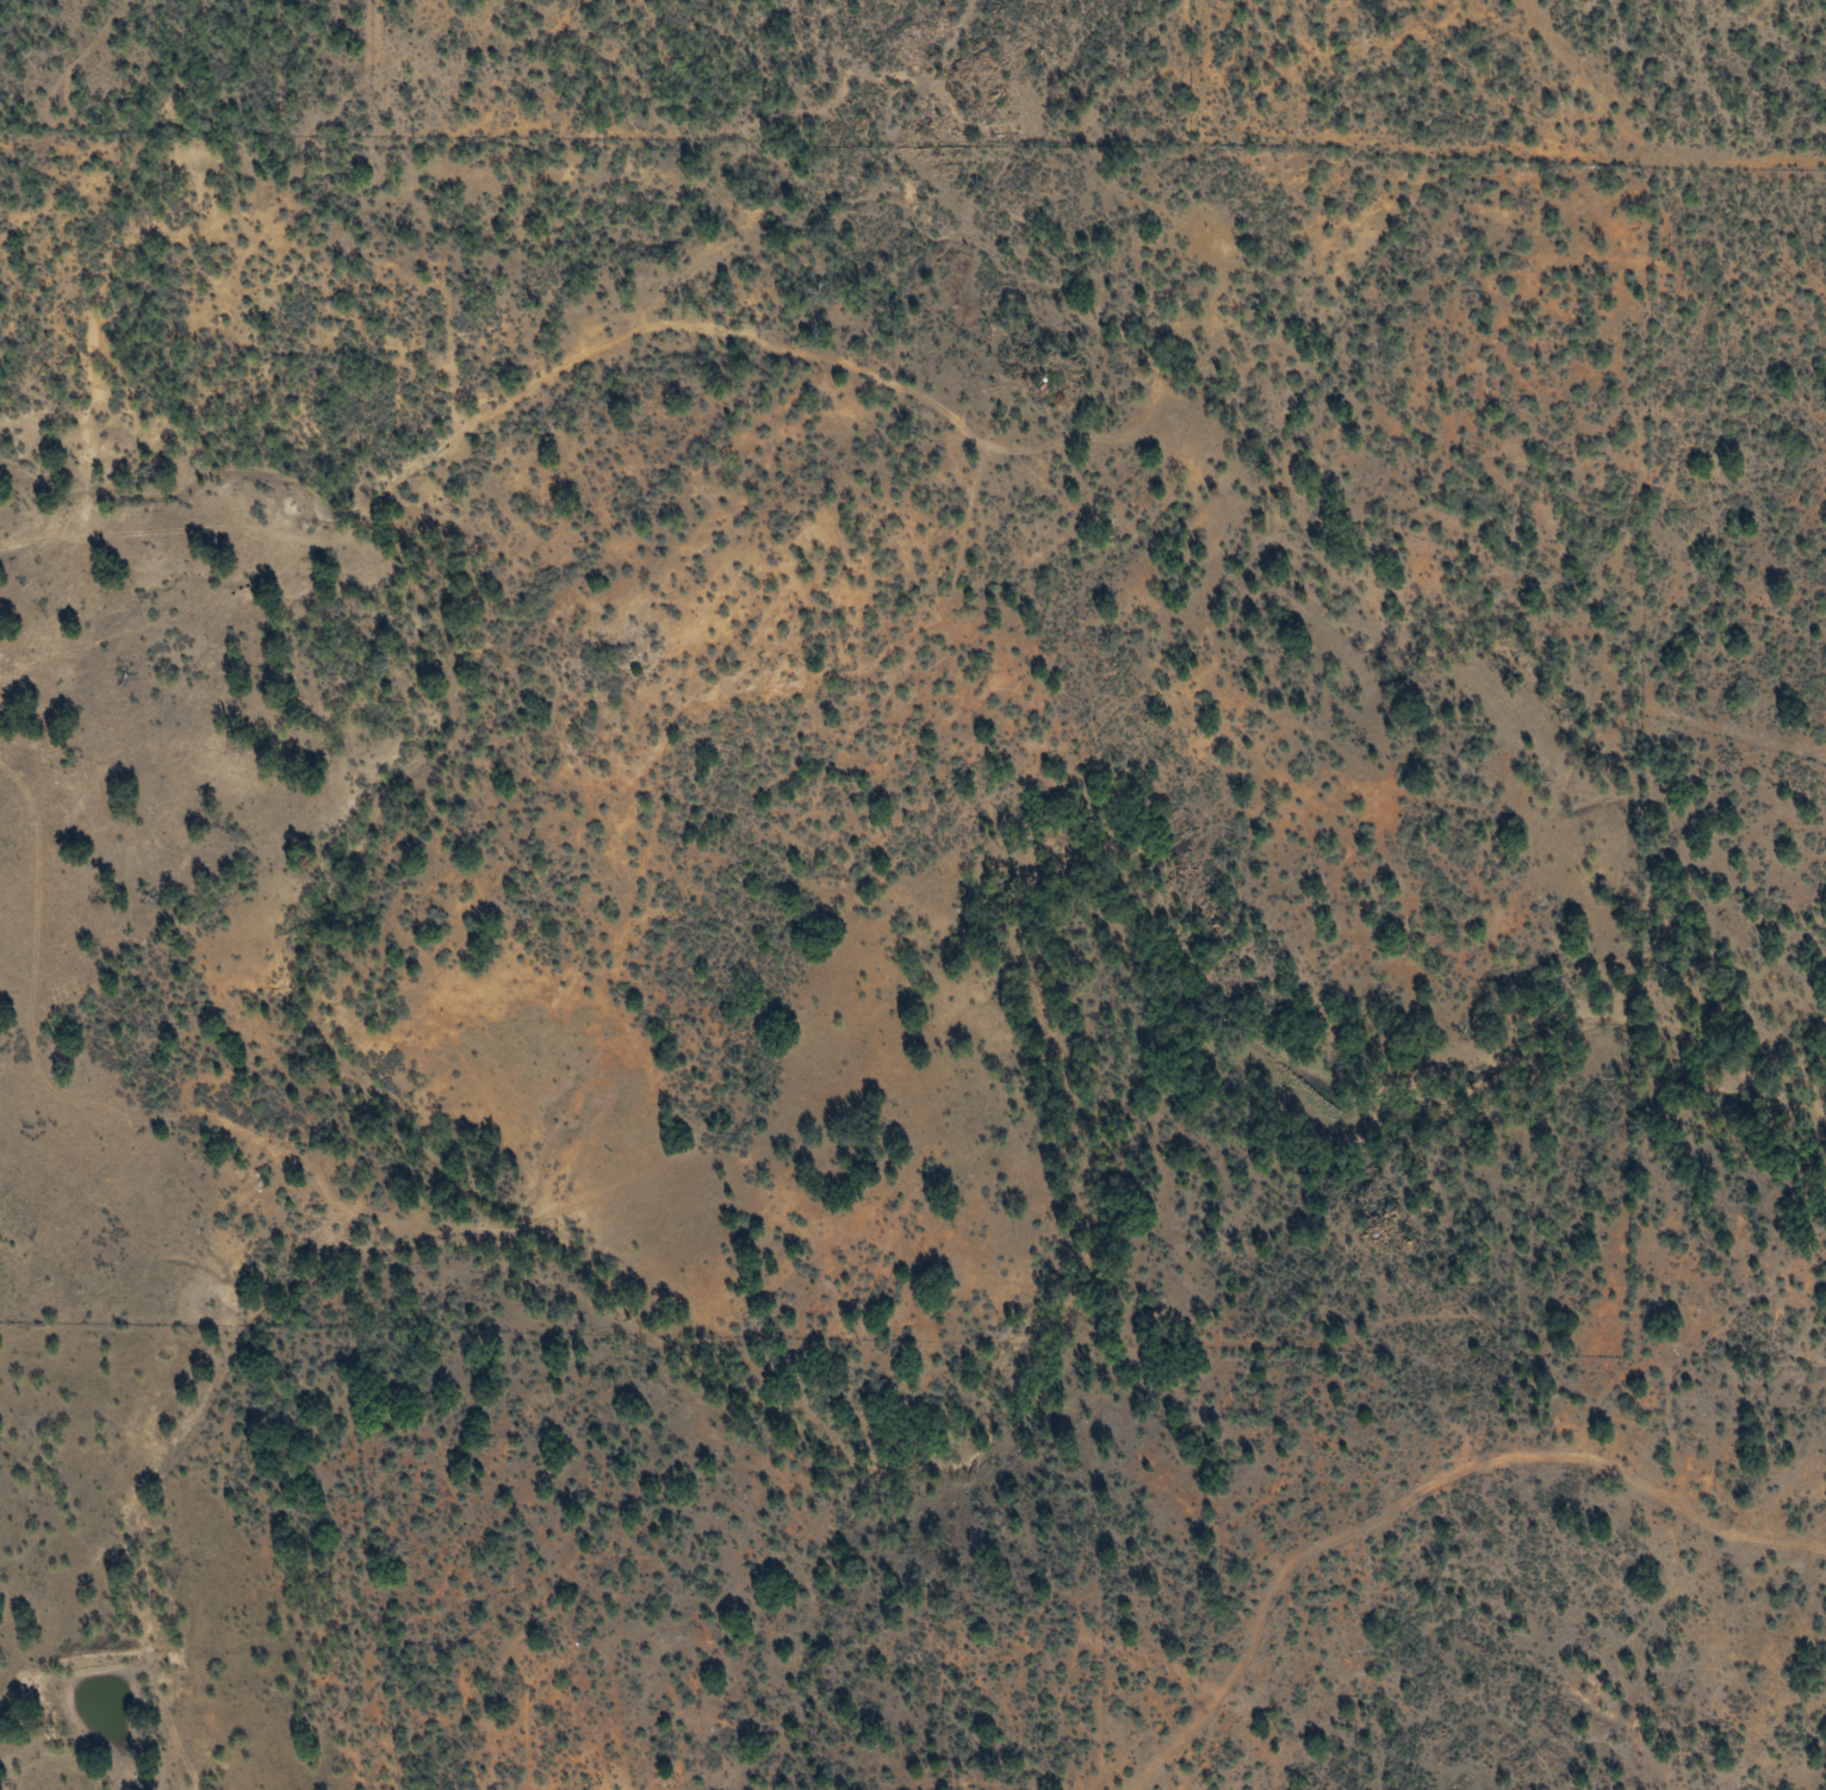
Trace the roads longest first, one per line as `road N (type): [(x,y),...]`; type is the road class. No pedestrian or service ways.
road 1 (residential): [(1159,1789),(1260,1626),(1361,1518),(1496,1490),(1825,1559)]

